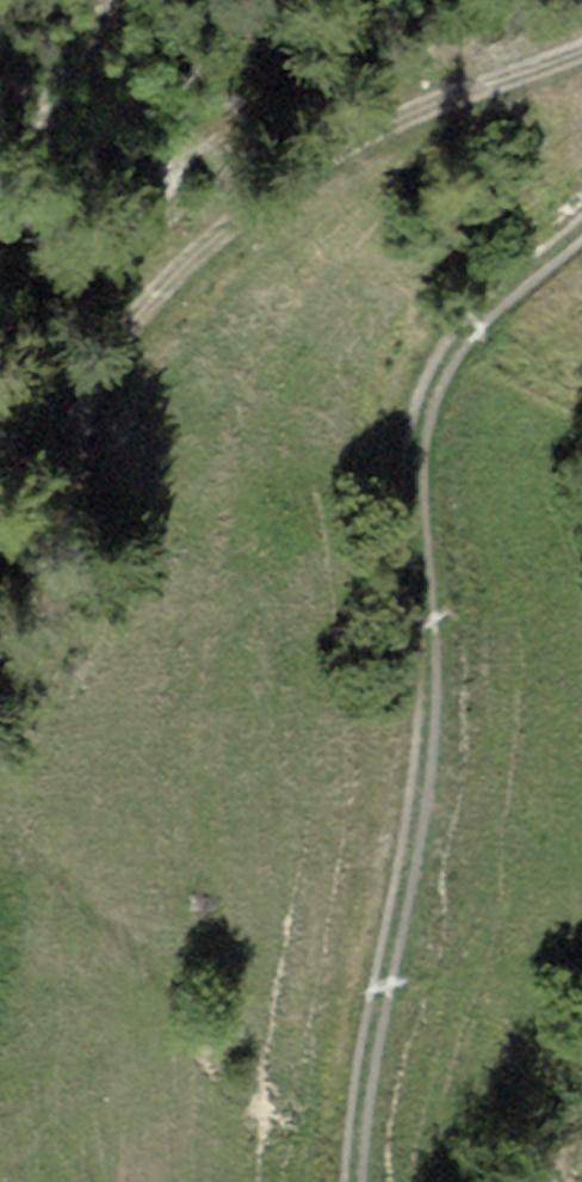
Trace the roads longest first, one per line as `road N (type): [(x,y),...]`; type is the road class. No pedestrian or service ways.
road 1 (track): [(358,1181),(367,1037),(400,900),(424,741),(399,450),(413,378),(459,309),(581,232)]
road 2 (track): [(581,53),(417,112),(311,171),(233,227),(135,322),(99,386),(80,481)]
road 3 (track): [(0,720),(59,582),(80,481)]

